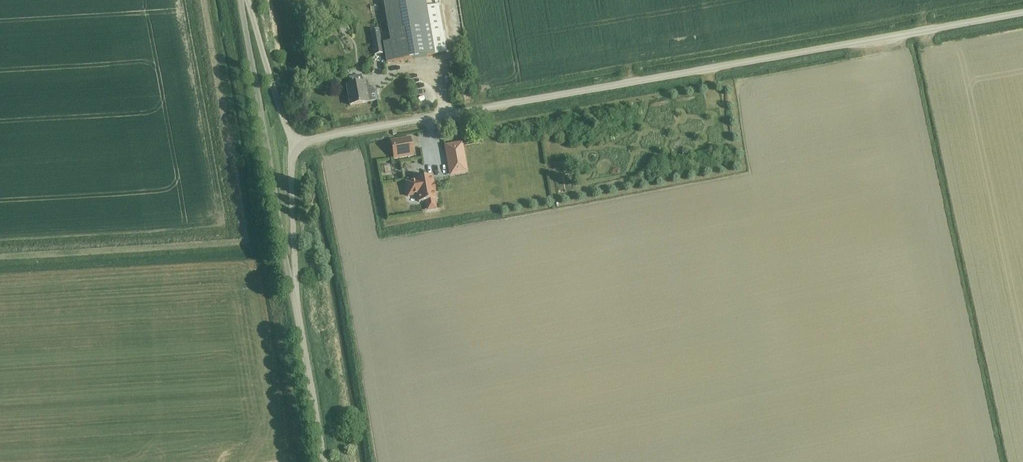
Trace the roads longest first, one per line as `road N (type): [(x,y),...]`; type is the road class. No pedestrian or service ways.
road 1 (unclassified): [(298,141),(1022,12)]
road 2 (tertiary): [(297,307),(244,0)]
road 3 (unclassified): [(297,307),(298,141)]
road 4 (tertiary): [(323,461),(297,307)]
road 5 (unclassified): [(298,141),(250,0)]

